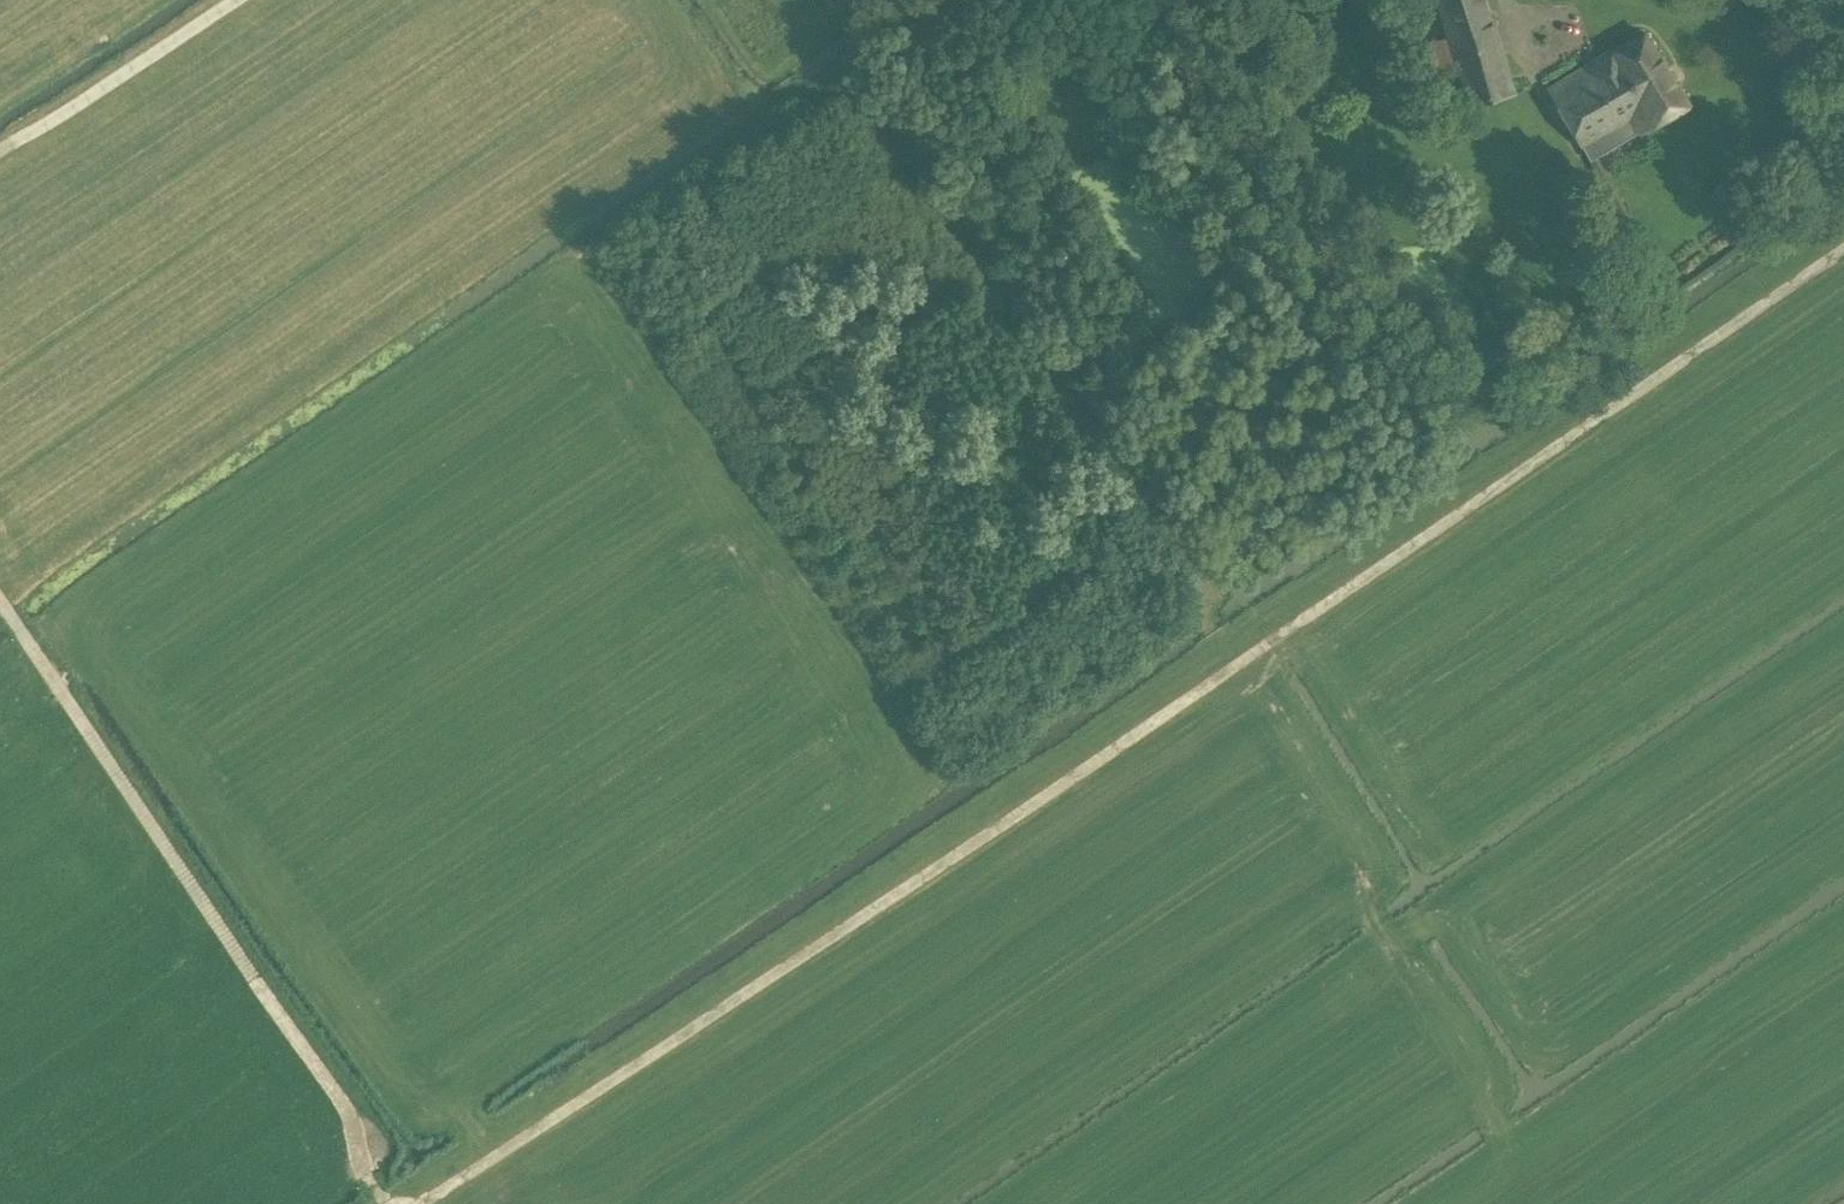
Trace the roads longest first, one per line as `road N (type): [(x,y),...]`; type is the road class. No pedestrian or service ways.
road 1 (track): [(422,1203),(1327,606),(1843,251)]
road 2 (track): [(0,604),(356,1130),(362,1171),(389,1203)]
road 3 (track): [(241,0),(0,157)]

